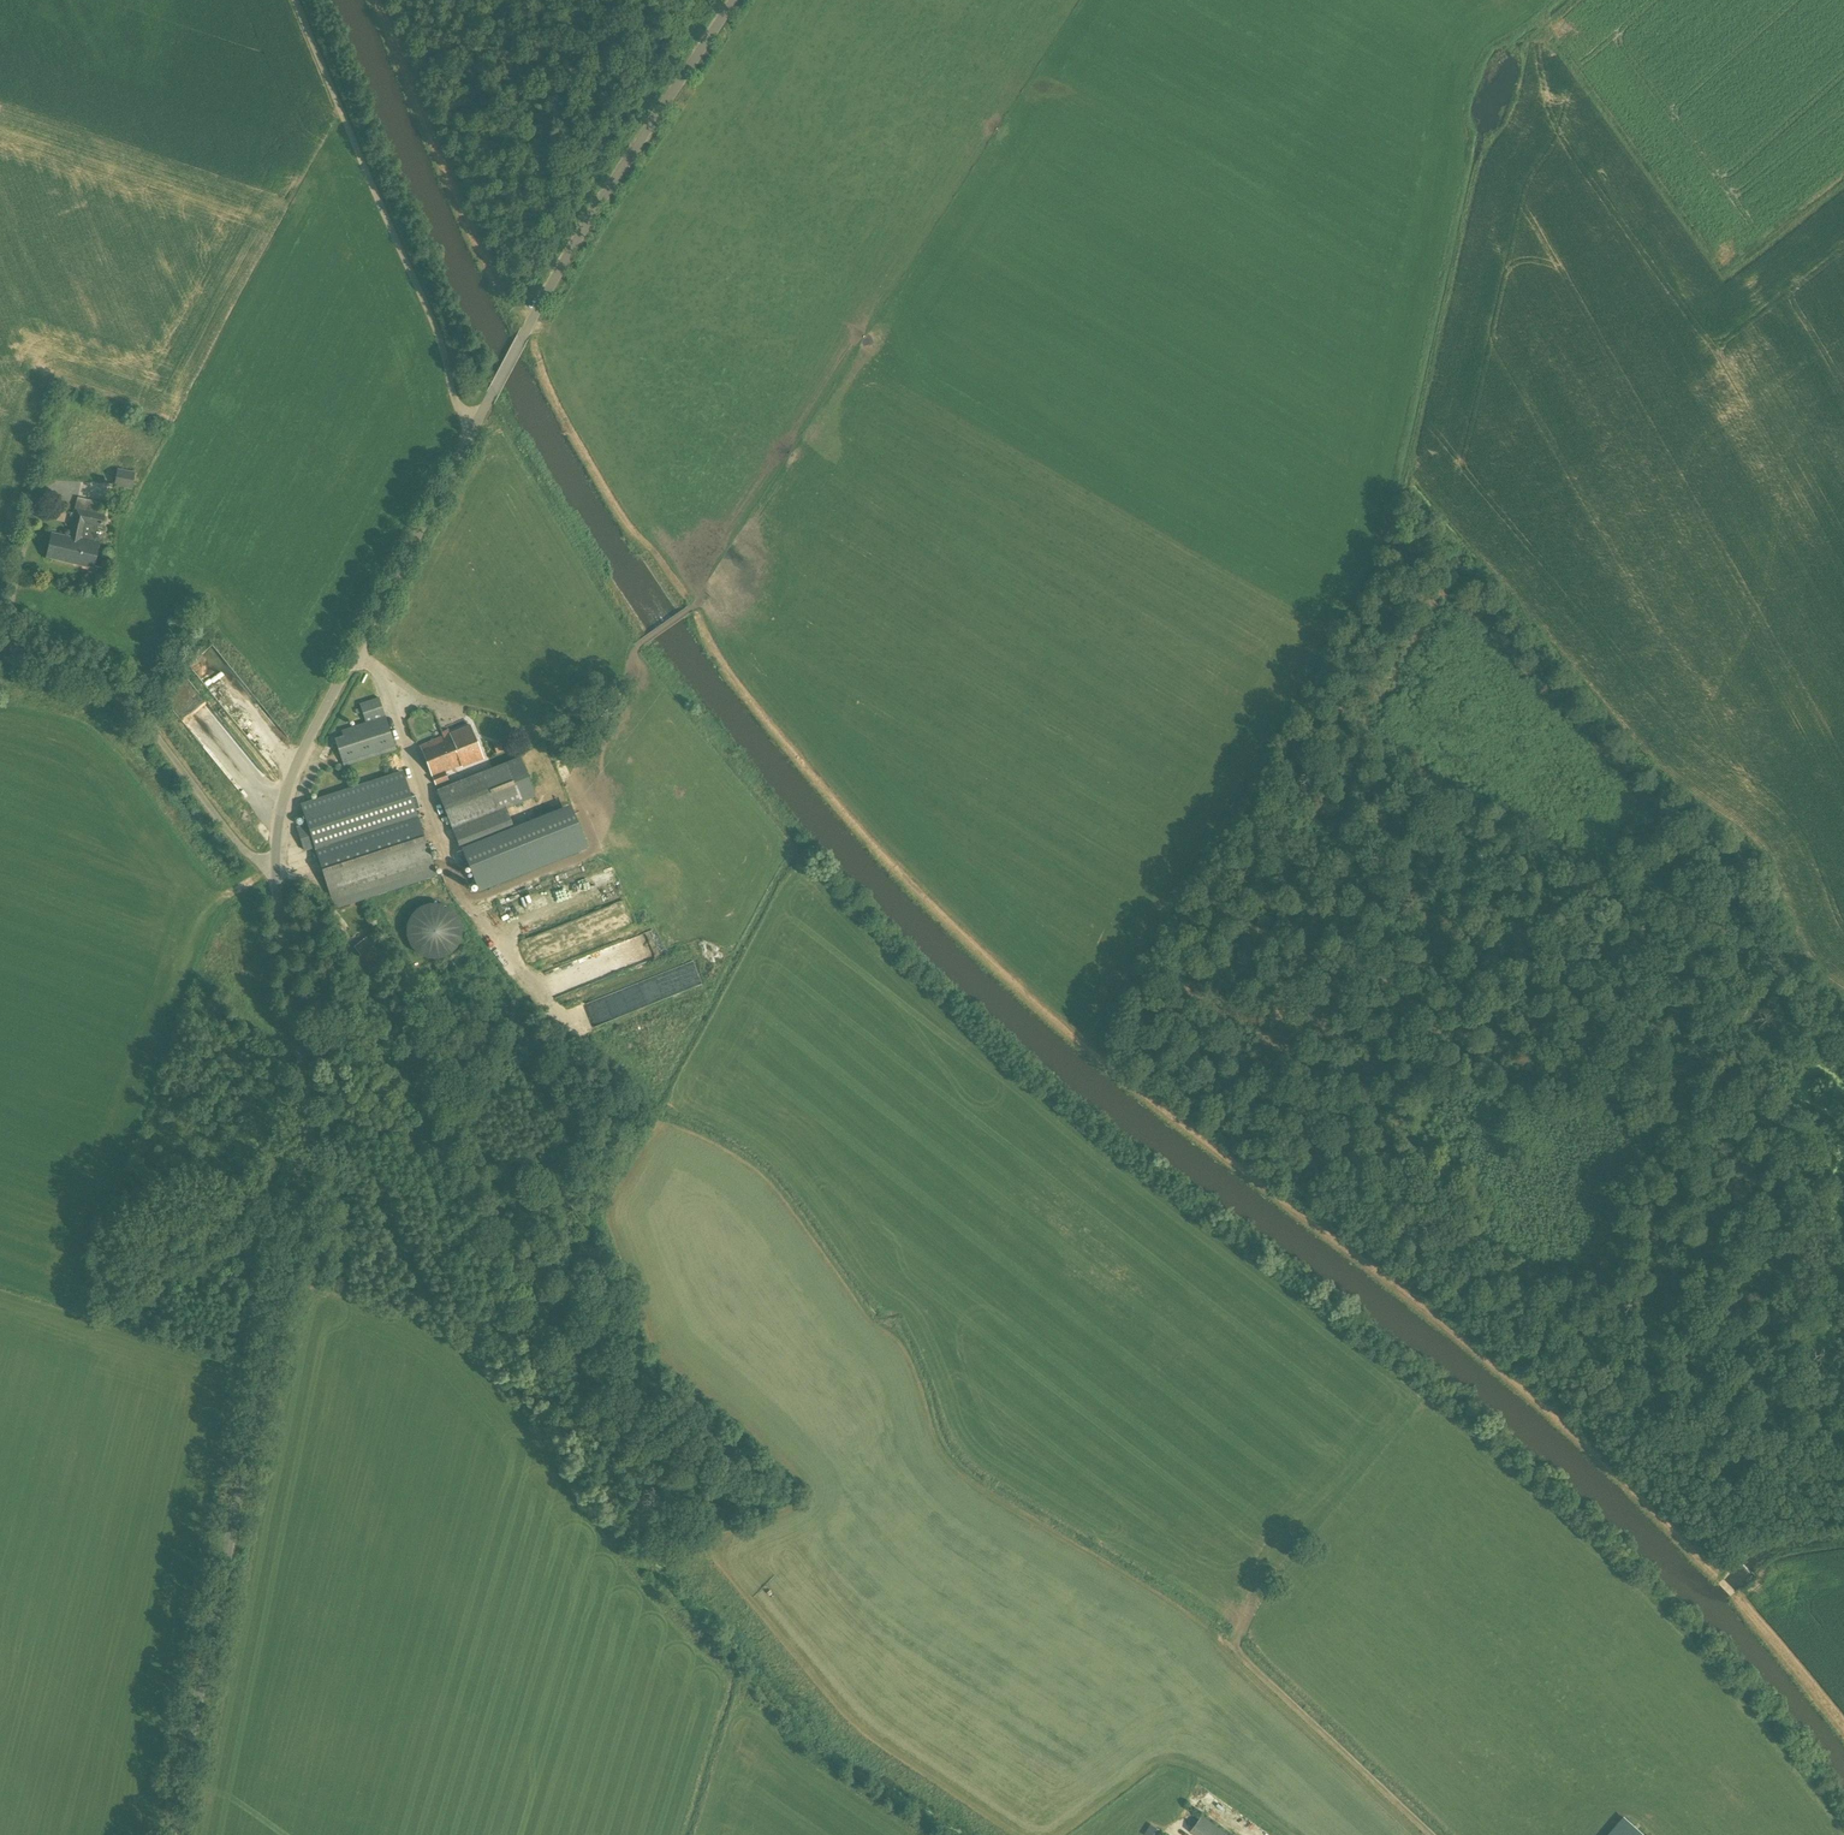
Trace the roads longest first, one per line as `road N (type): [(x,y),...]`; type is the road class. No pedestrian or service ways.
road 1 (unclassified): [(173,1834),(302,1195),(304,1045),(278,883),(289,783),(581,232),(734,0)]
road 2 (track): [(474,426),(455,403),(442,344),(297,0)]

